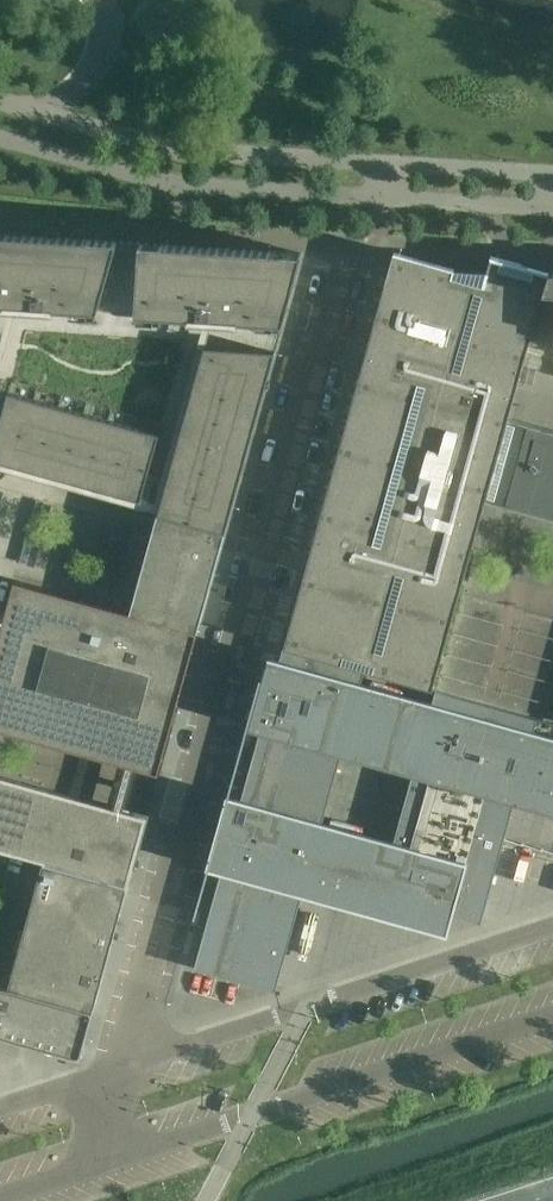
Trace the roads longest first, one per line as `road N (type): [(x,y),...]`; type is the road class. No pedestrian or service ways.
road 1 (residential): [(120,1065),(342,263)]
road 2 (residential): [(112,1166),(552,1014)]
road 3 (residential): [(552,928),(120,1065)]
road 4 (residential): [(120,1065),(0,1106)]

